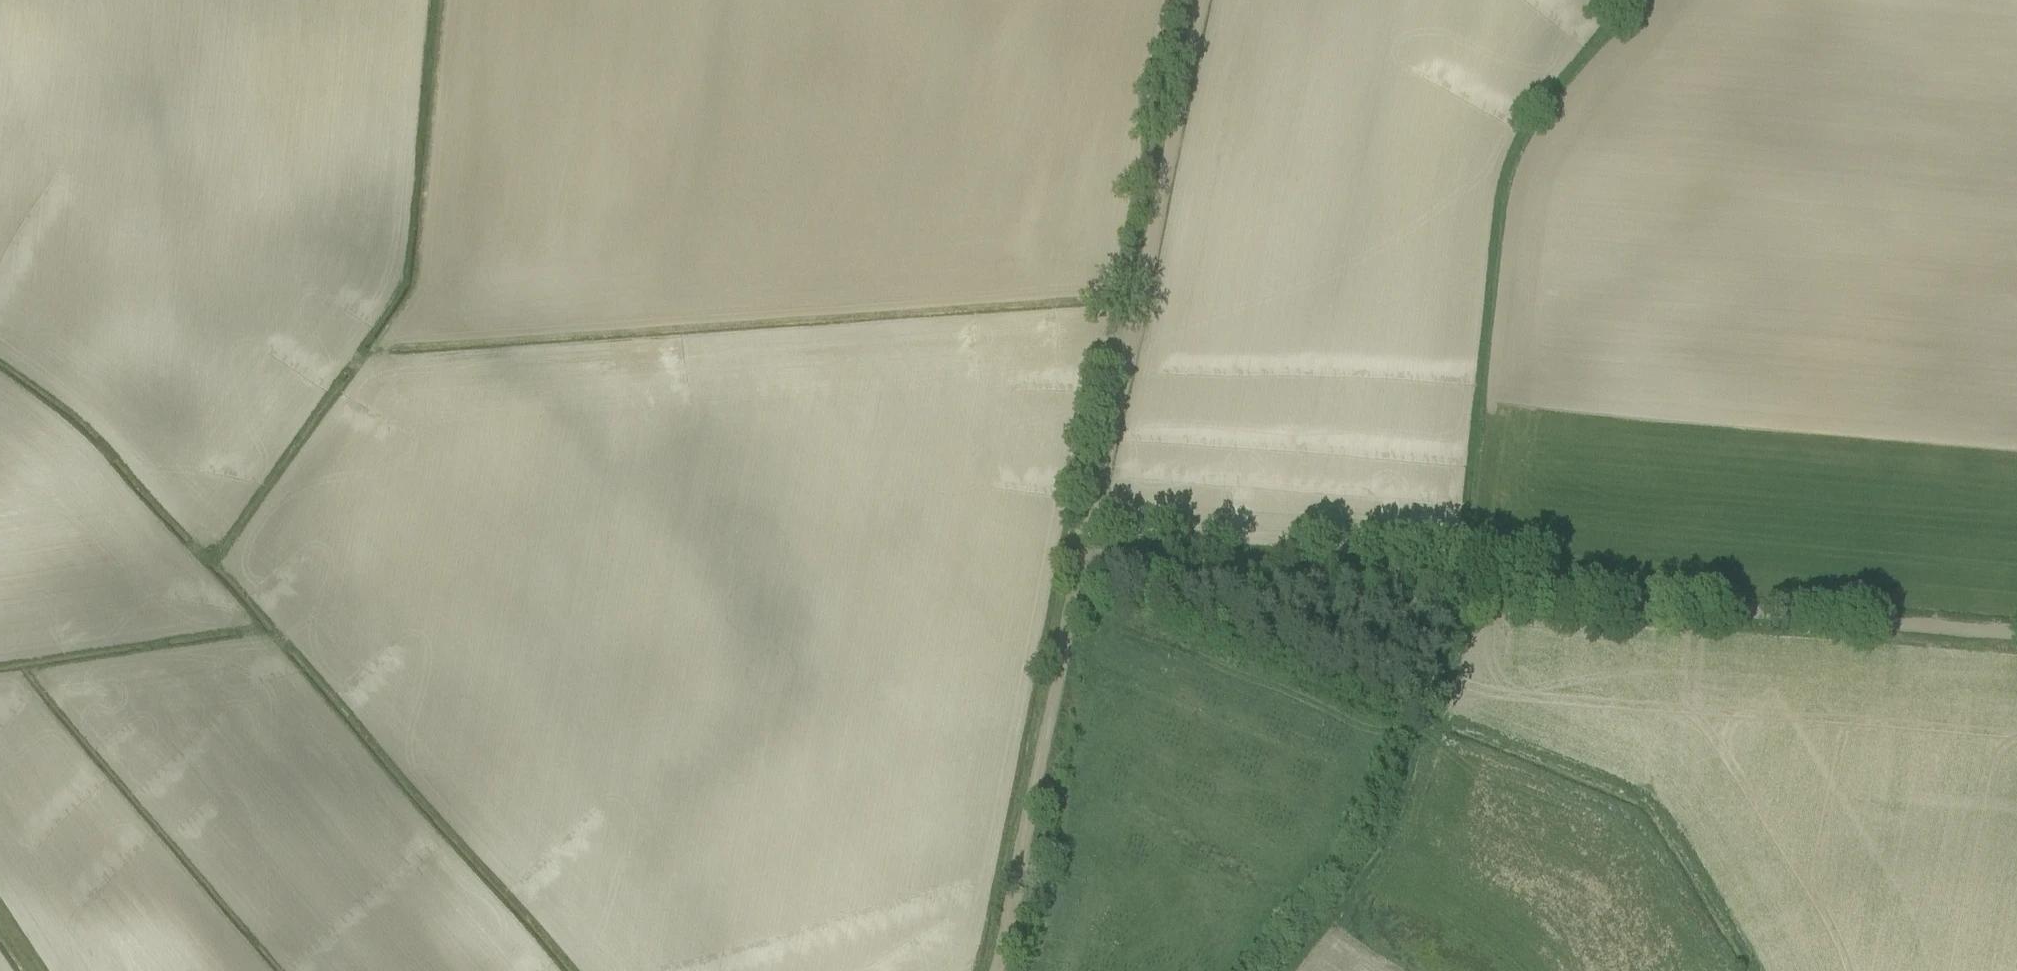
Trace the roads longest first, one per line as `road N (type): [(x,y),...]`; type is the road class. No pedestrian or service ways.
road 1 (track): [(2016,631),(1082,553)]
road 2 (track): [(1201,0),(1082,553)]
road 3 (track): [(1082,553),(997,970)]

